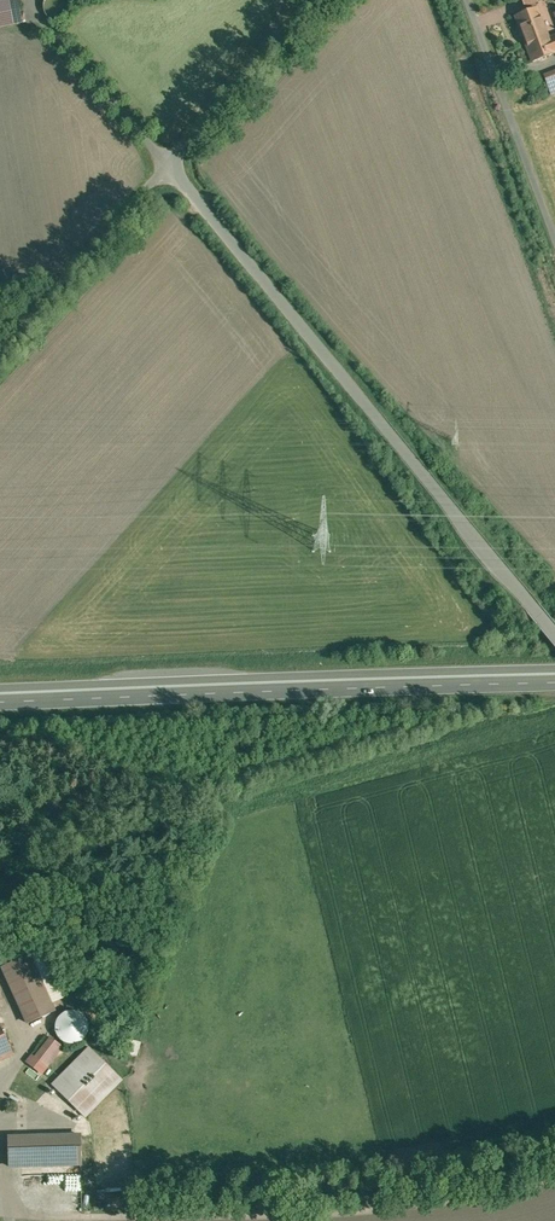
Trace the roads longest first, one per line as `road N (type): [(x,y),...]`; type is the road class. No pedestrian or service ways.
road 1 (unclassified): [(554,637),(169,157)]
road 2 (trunk): [(0,697),(554,680)]
road 3 (unclassified): [(169,157),(0,350)]
road 4 (track): [(477,0),(554,210)]
road 5 (unclassified): [(169,157),(311,0)]

